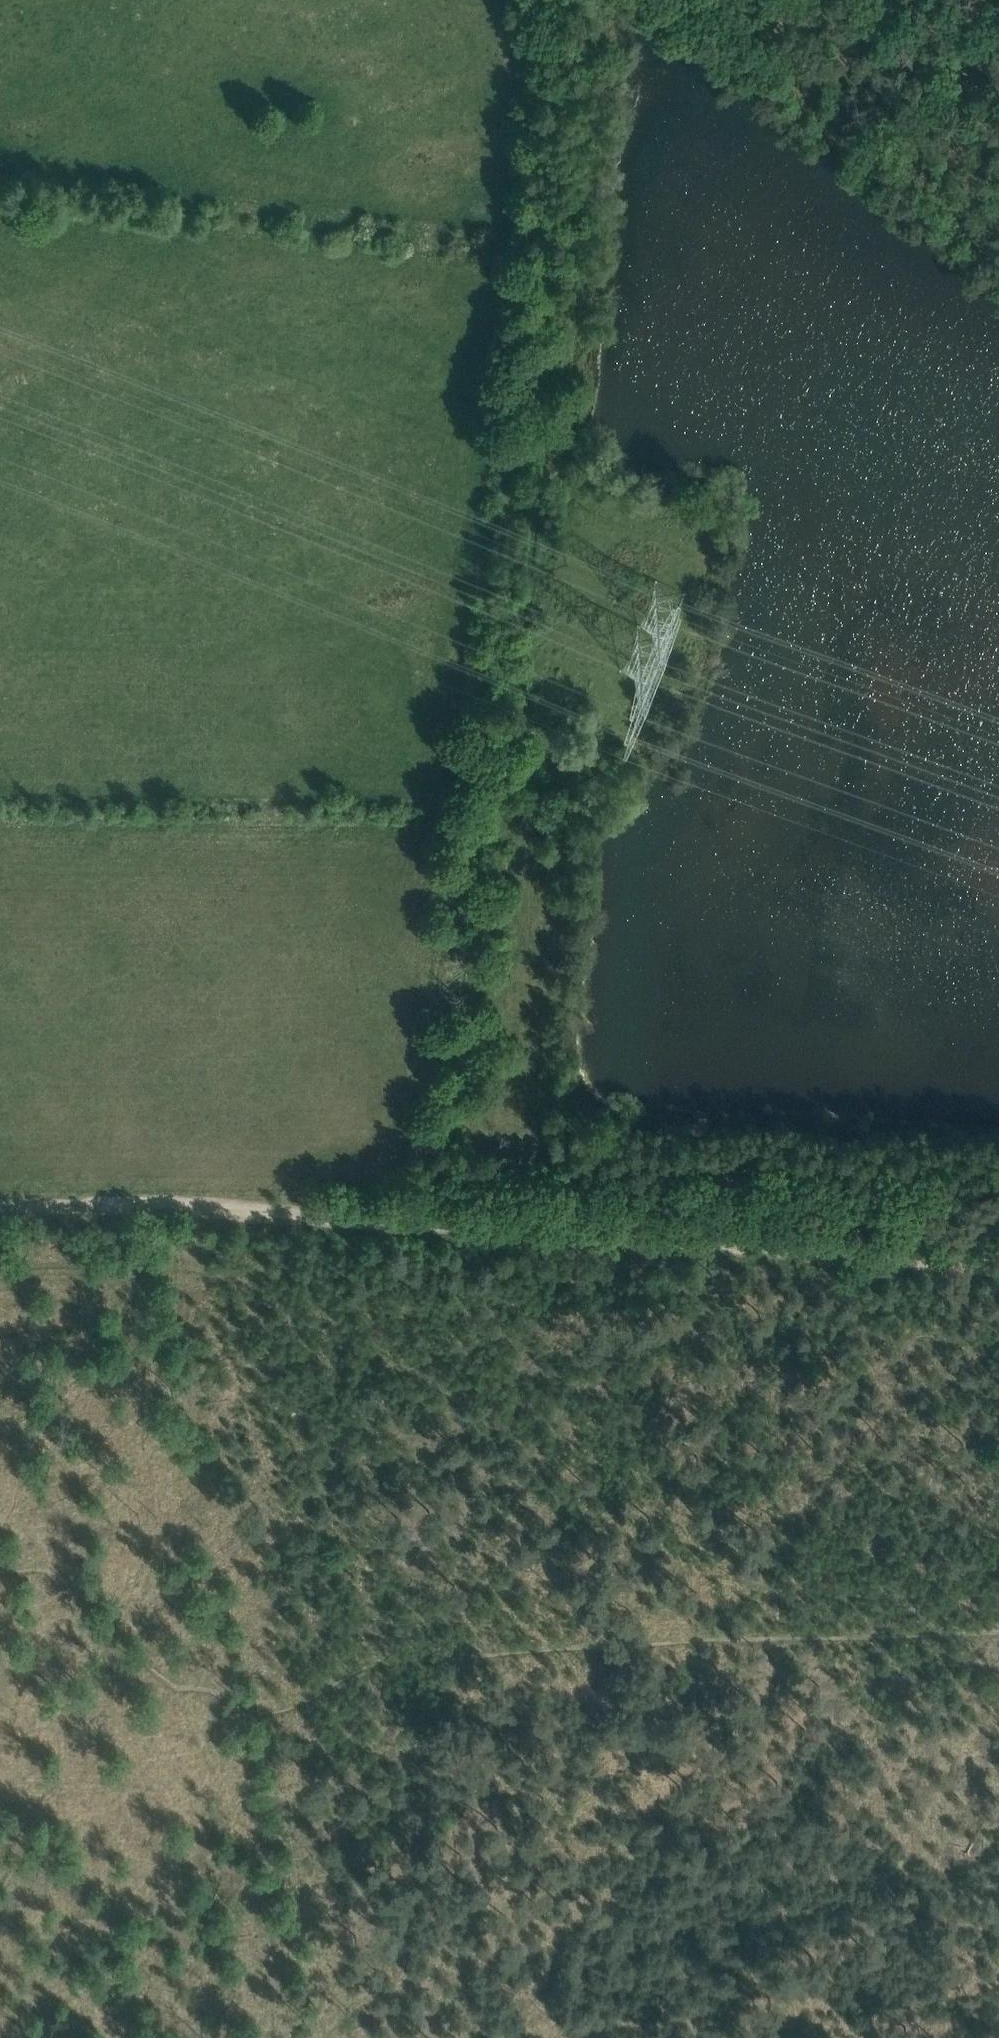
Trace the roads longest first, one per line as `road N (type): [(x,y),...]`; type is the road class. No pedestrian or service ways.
road 1 (track): [(998,1261),(451,1209),(0,1205)]

